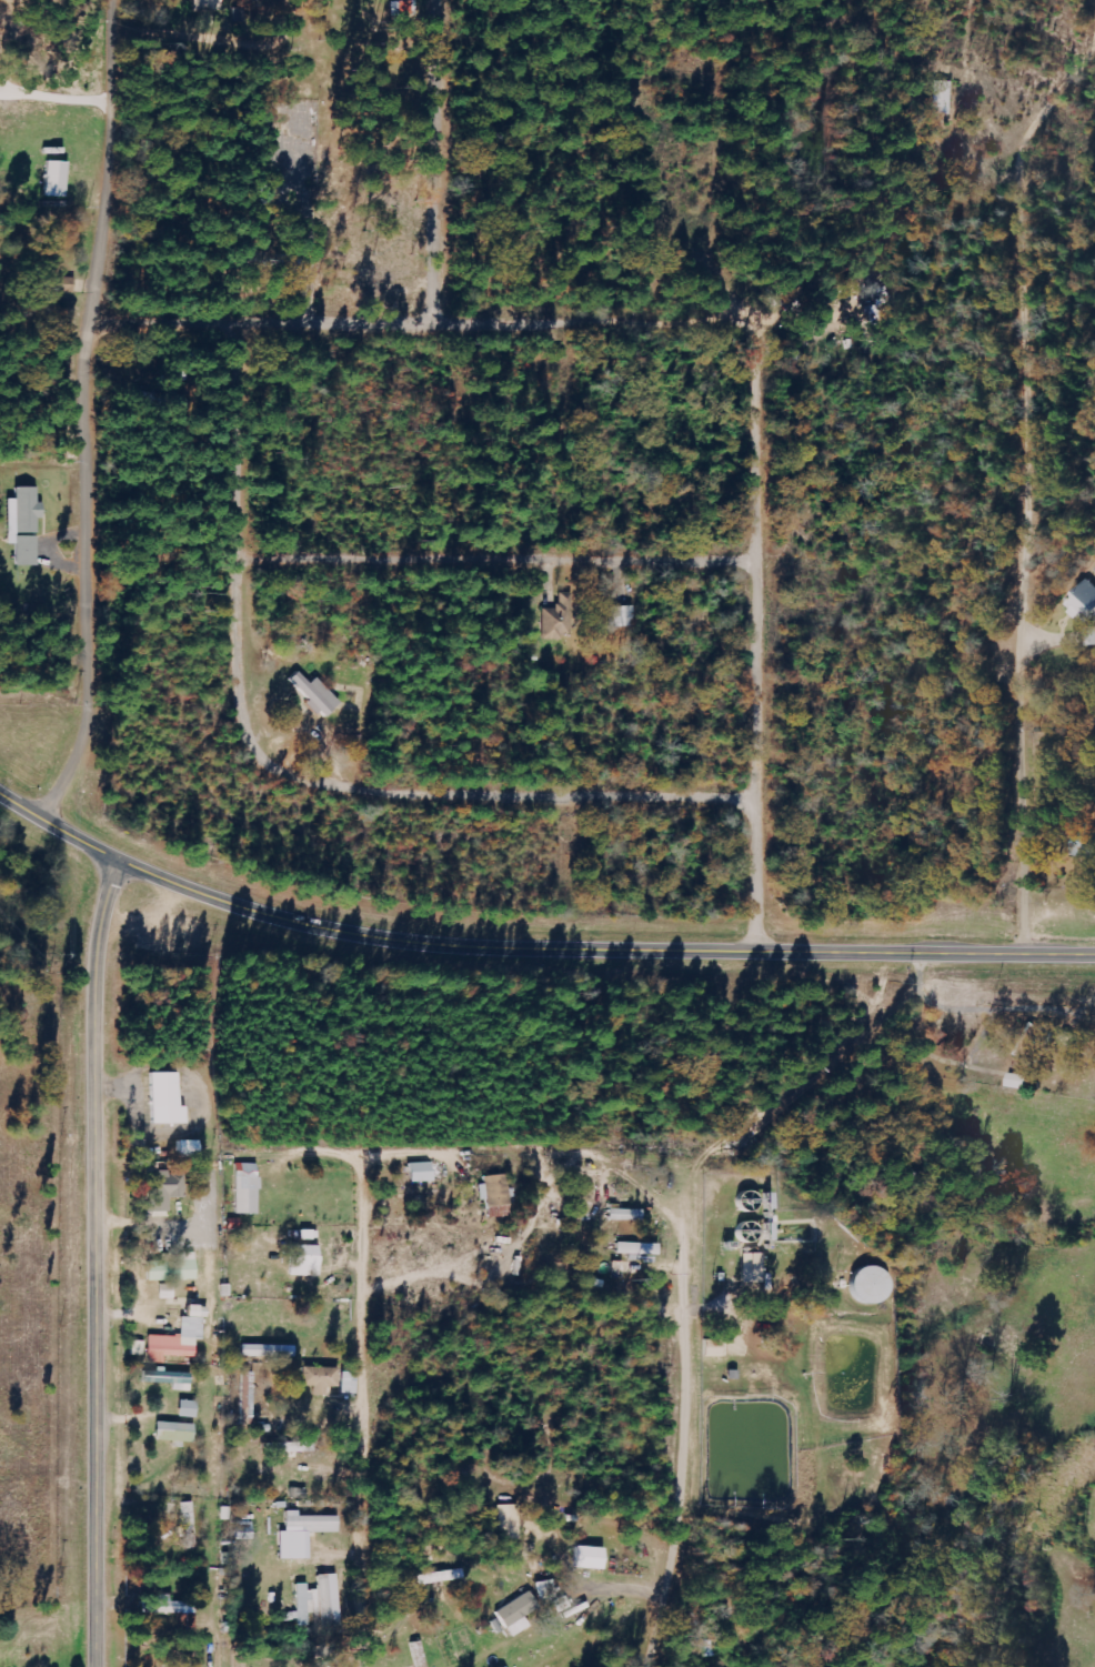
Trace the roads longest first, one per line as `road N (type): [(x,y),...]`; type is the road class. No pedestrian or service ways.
road 1 (tertiary): [(1094,956),(523,952),(371,941),(242,910),(119,864),(0,797)]
road 2 (residential): [(756,801),(401,797),(331,790),(261,760),(239,687),(232,442),(239,327)]
road 3 (residential): [(1068,60),(1022,160),(1023,956)]
road 4 (residential): [(684,1261),(679,1232),(591,1158),(379,1159),(364,1167),(359,1666)]
road 5 (residential): [(40,823),(73,770),(91,714),(86,491),(128,0)]
road 6 (tertiary): [(96,1666),(96,951),(119,864)]
road 7 (residential): [(94,325),(755,325)]
road 8 (residential): [(760,954),(755,325)]
road 9 (residential): [(725,324),(723,282),(713,264),(720,201),(715,88),(707,82),(649,83),(635,99),(664,269),(619,325)]
road 10 (residential): [(756,565),(238,563)]
road 11 (residential): [(684,1261),(681,1515),(647,1666)]
road 12 (residential): [(442,0),(435,327)]
road 13 (residential): [(283,0),(278,13),(249,20),(128,0)]
road 14 (residential): [(364,1167),(240,1162)]

